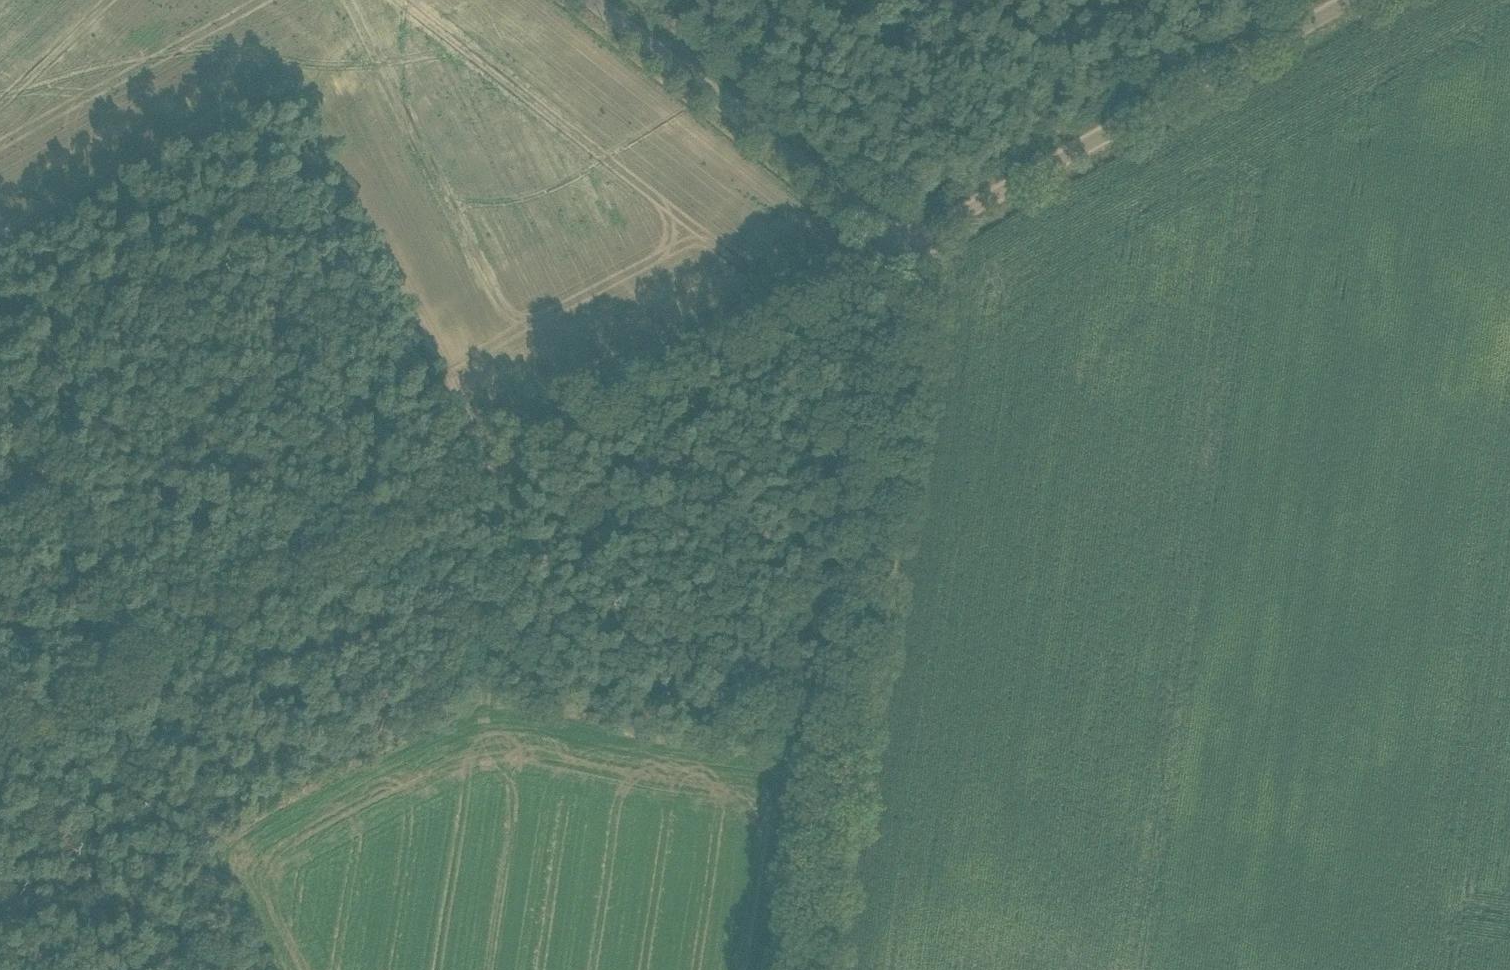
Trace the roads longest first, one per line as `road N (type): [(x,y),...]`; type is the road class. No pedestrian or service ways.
road 1 (track): [(0,745),(909,242)]
road 2 (unclassified): [(1353,0),(909,242),(591,0)]
road 3 (track): [(810,969),(915,272),(909,242)]

